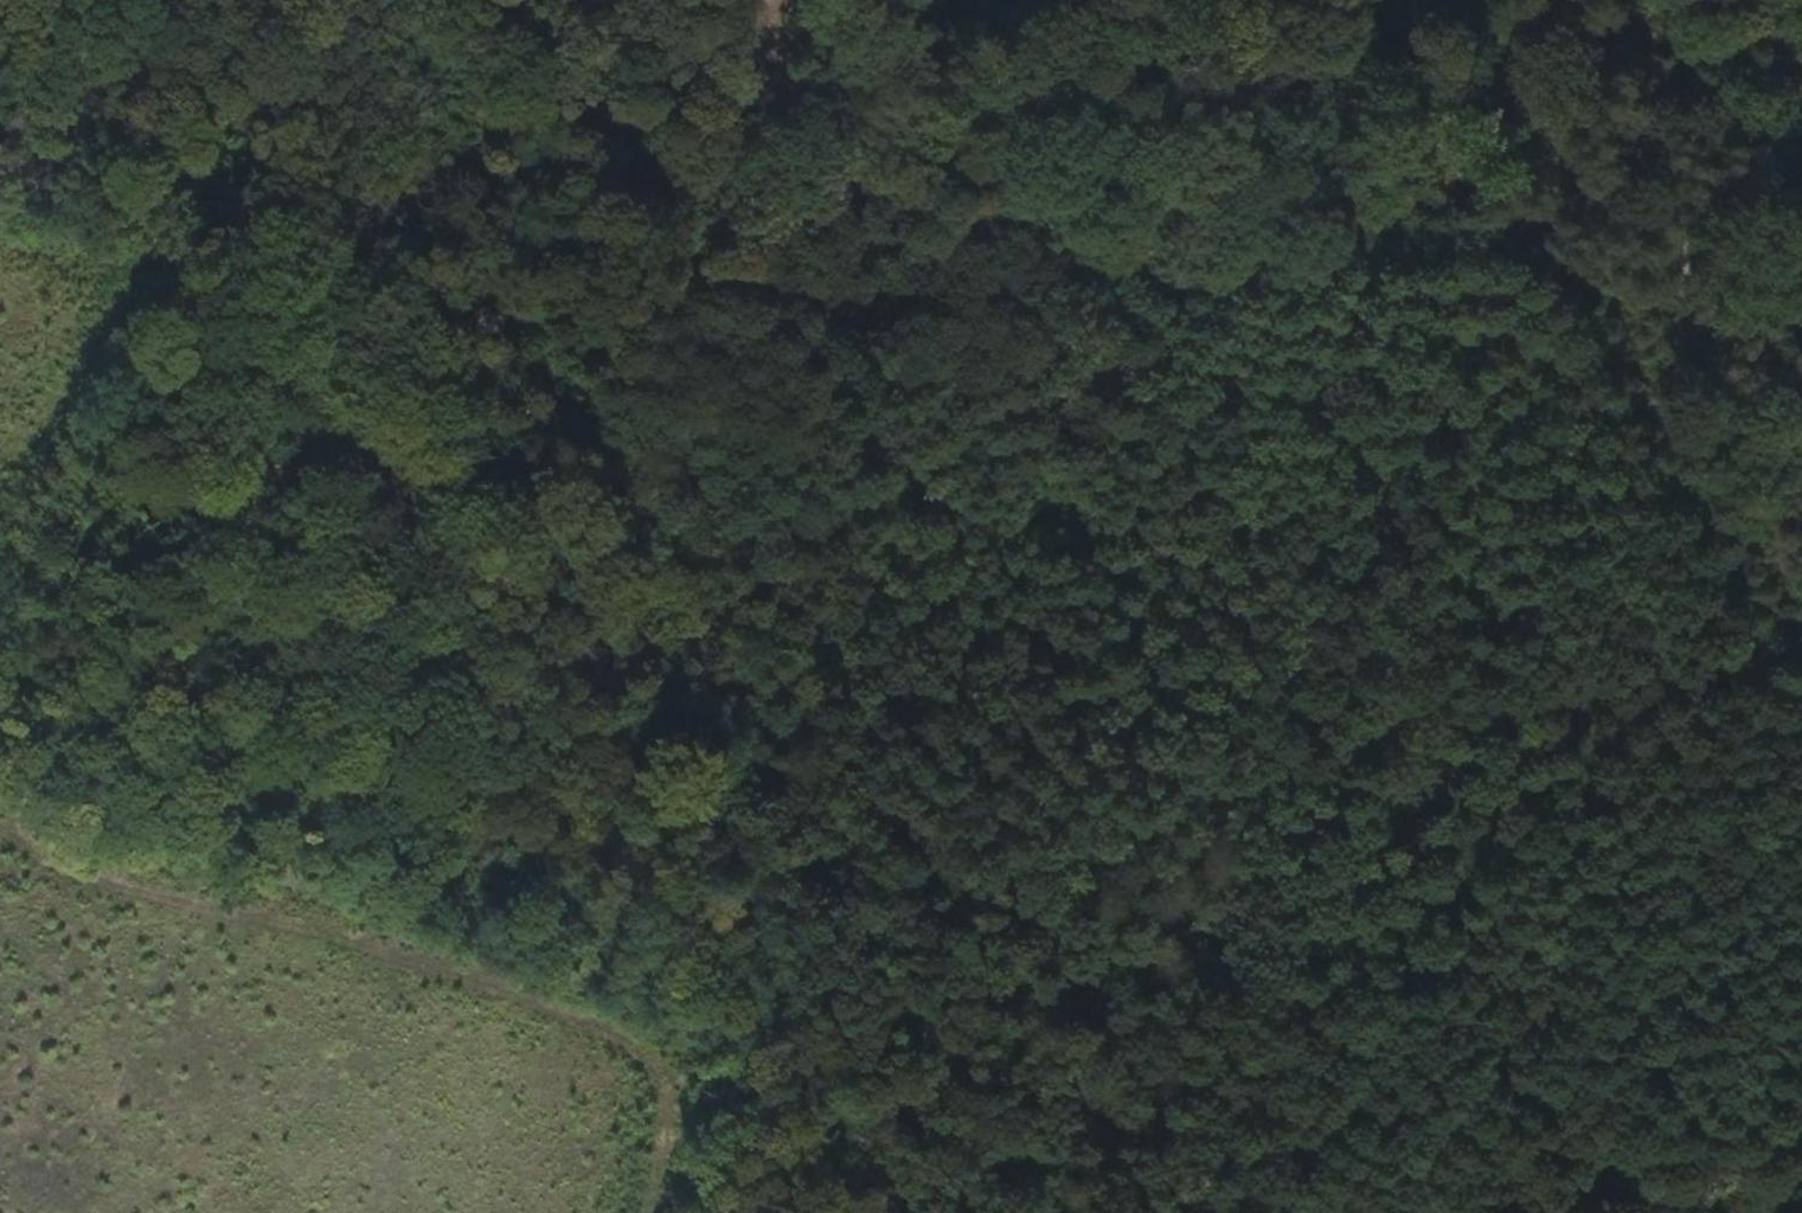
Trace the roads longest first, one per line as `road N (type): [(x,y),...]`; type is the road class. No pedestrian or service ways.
road 1 (track): [(1749,0),(1679,339),(1684,417),(1702,483),(1801,596)]

